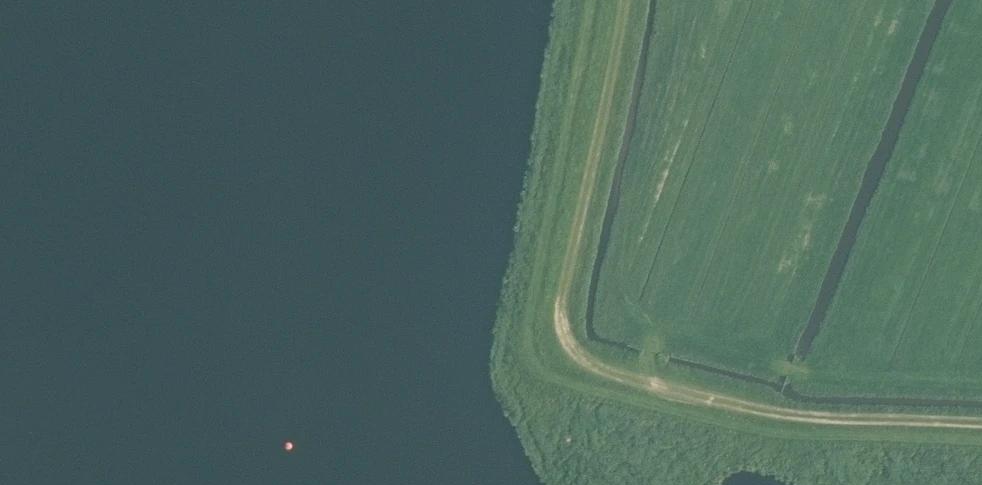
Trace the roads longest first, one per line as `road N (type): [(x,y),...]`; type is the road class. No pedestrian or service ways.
road 1 (track): [(626,0),(562,324),(573,350),(600,371),(779,418),(981,427)]

